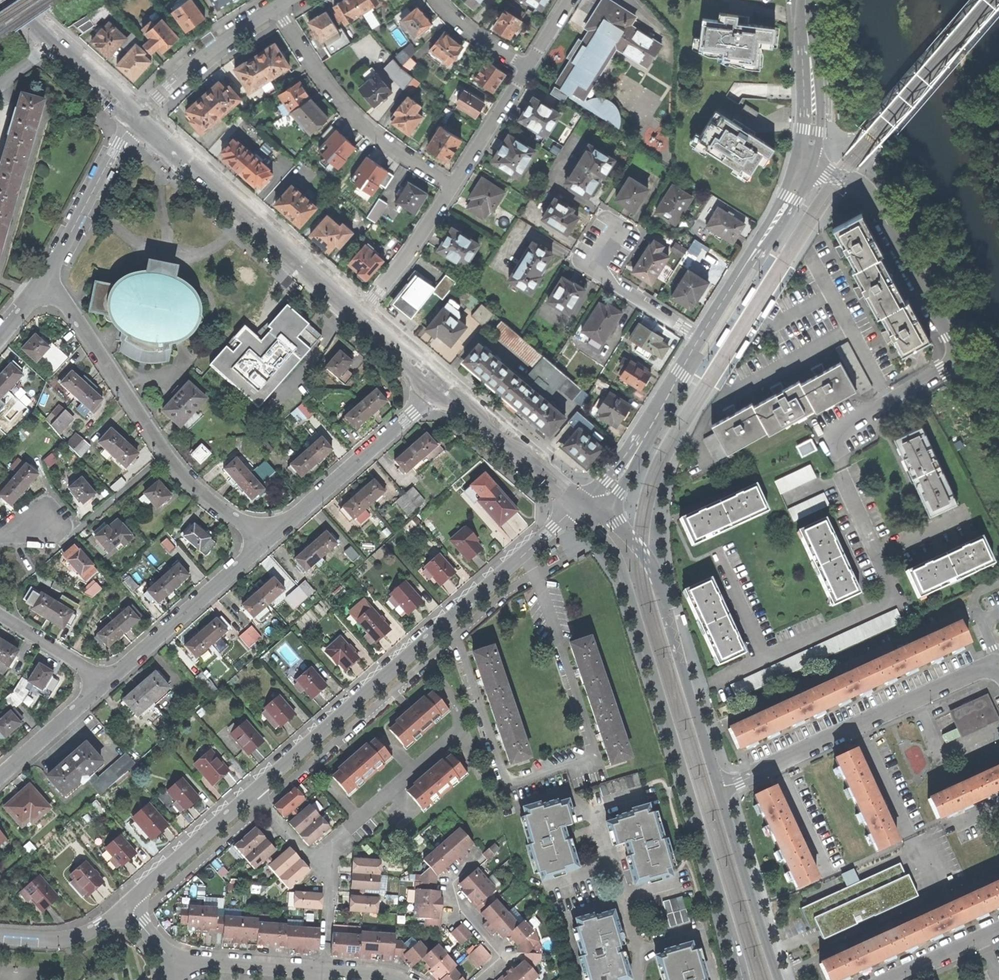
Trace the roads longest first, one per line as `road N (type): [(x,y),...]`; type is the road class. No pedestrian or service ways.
road 1 (residential): [(128,907),(583,504)]
road 2 (unclassified): [(137,917),(534,572)]
road 3 (secondary): [(583,504),(626,581),(742,979)]
road 4 (residential): [(46,273),(182,472),(224,508),(280,531)]
road 5 (residential): [(719,787),(998,666)]
road 6 (secondary): [(142,113),(361,315)]
road 7 (secondary): [(719,787),(660,584),(617,523)]
road 8 (residential): [(807,160),(870,193),(960,358)]
road 9 (residential): [(274,8),(354,116),(454,187)]
road 10 (residential): [(103,685),(280,531)]
road 11 (residential): [(403,979),(212,964),(180,969)]
road 12 (residential): [(280,531),(444,385)]
road 13 (residential): [(702,340),(807,160)]
road 14 (secondary): [(778,979),(719,787)]
road 15 (residential): [(142,113),(46,273)]
road 16 (secondary): [(444,385),(583,504)]
road 17 (residential): [(142,113),(214,49),(274,8)]
road 18 (unclassified): [(807,160),(808,0)]
road 19 (residential): [(702,340),(594,269),(611,244)]
road 20 (residential): [(361,315),(454,187)]
road 21 (residential): [(960,358),(828,438)]
road 22 (residential): [(454,187),(528,68)]
road 23 (residential): [(0,776),(103,685)]
road 24 (residential): [(0,936),(66,939),(128,907)]
road 25 (residential): [(639,448),(702,340)]
road 26 (residential): [(0,615),(103,685)]

